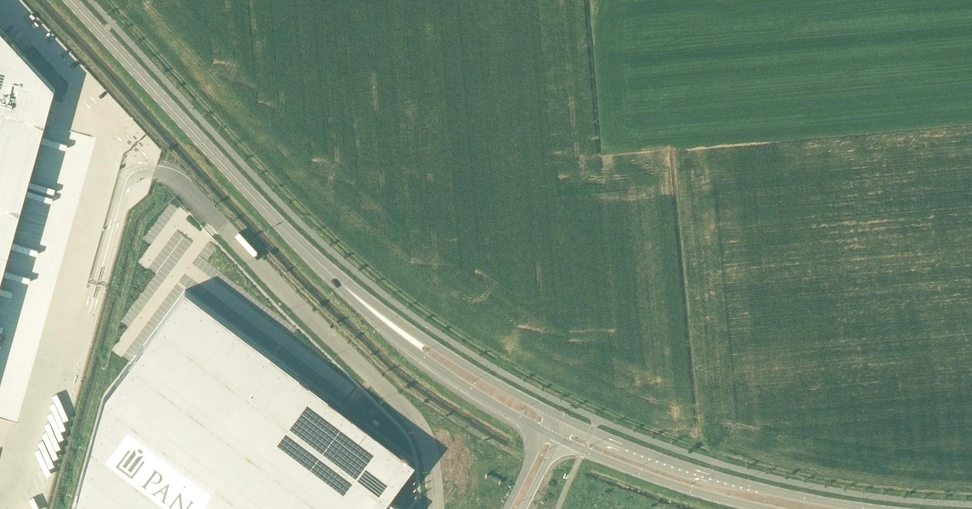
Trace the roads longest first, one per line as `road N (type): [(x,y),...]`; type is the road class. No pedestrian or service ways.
road 1 (unclassified): [(139,164),(180,182),(402,404),(429,446),(435,508)]
road 2 (secondary): [(400,331),(312,255),(72,0)]
road 3 (unclassified): [(139,164),(116,200),(32,508)]
road 4 (secondary): [(873,508),(734,481),(560,418)]
road 5 (secondary): [(559,439),(690,491),(765,508)]
road 6 (unclassified): [(4,0),(139,145),(139,164)]
road 7 (secondary): [(560,418),(400,331)]
road 8 (secondary): [(400,331),(449,377),(544,432)]

